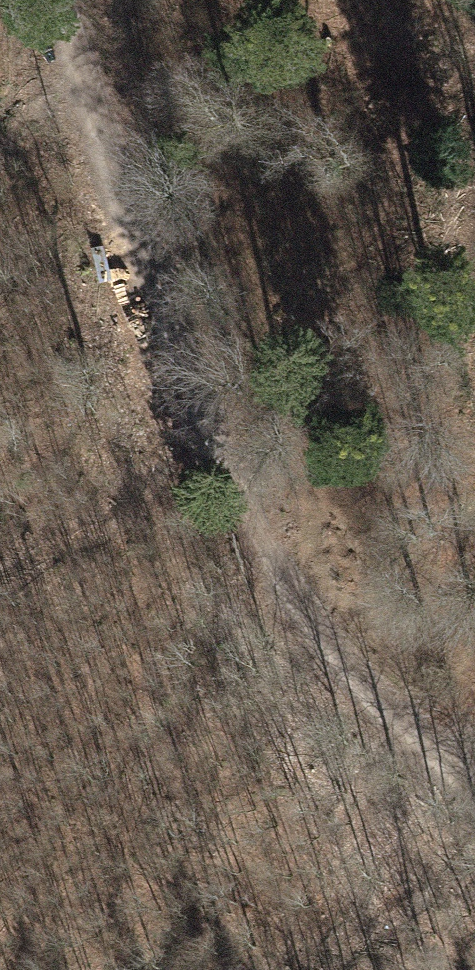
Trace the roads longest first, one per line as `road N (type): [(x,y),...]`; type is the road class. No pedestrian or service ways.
road 1 (track): [(474,797),(345,664),(232,497),(103,169),(49,0)]
road 2 (track): [(428,752),(419,402),(362,196),(358,129),(375,54),(399,0)]

